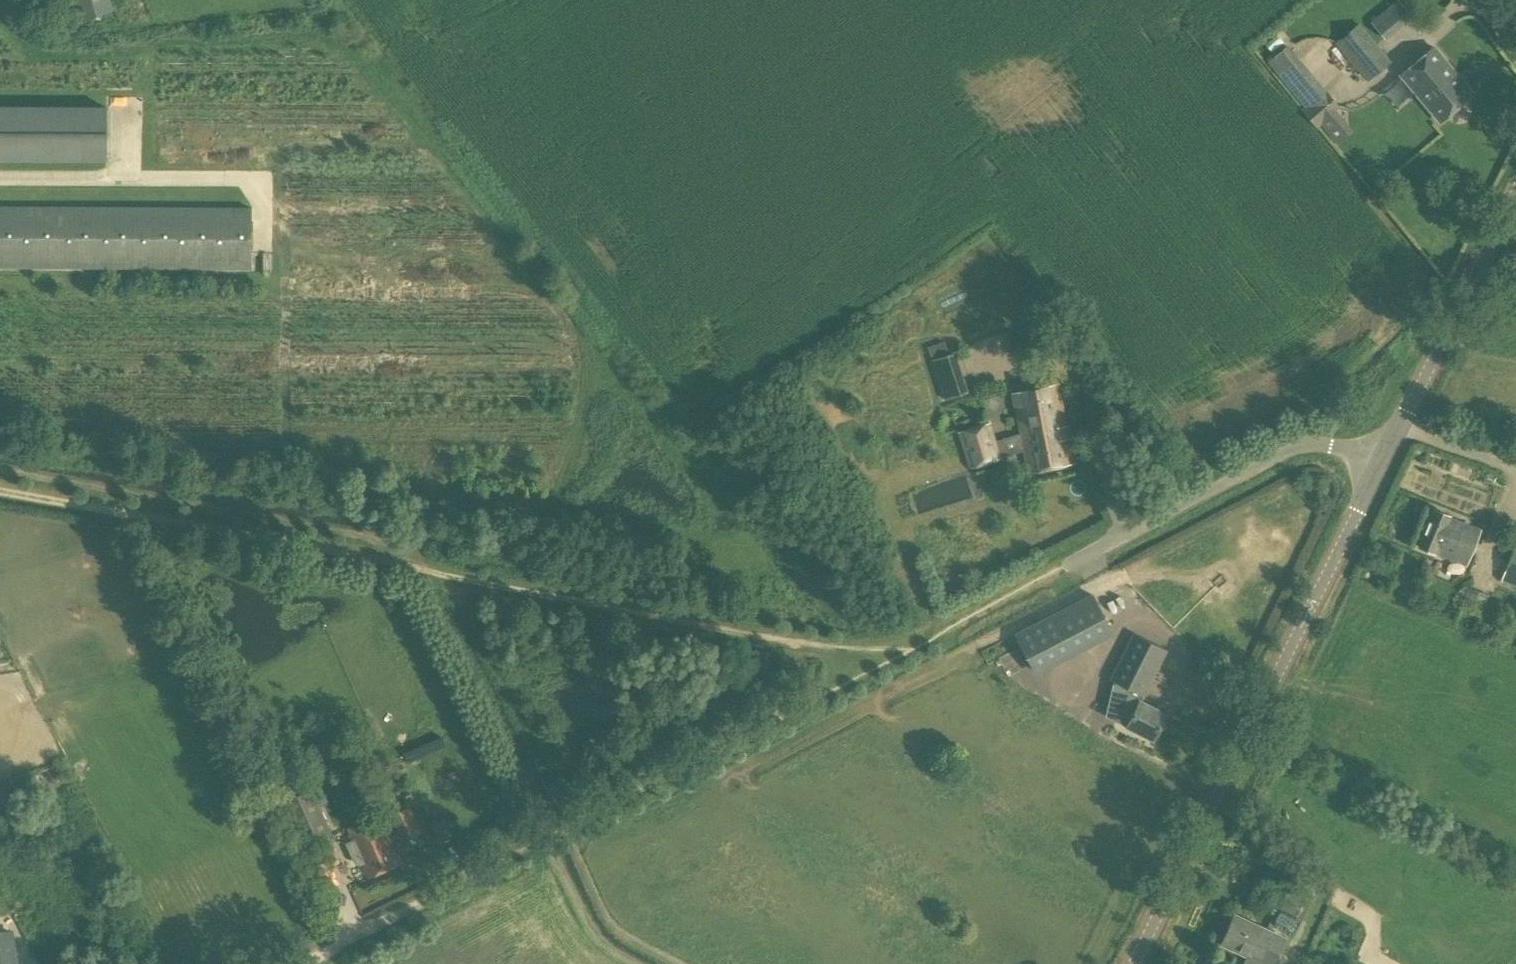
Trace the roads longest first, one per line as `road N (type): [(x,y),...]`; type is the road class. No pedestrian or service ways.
road 1 (track): [(0,489),(818,645),(907,648)]
road 2 (track): [(301,963),(1064,567)]
road 3 (tertiary): [(1134,963),(1385,459)]
road 4 (unclassified): [(1064,567),(1296,444),(1317,441),(1385,459)]
road 5 (tertiary): [(1385,459),(1515,194)]

